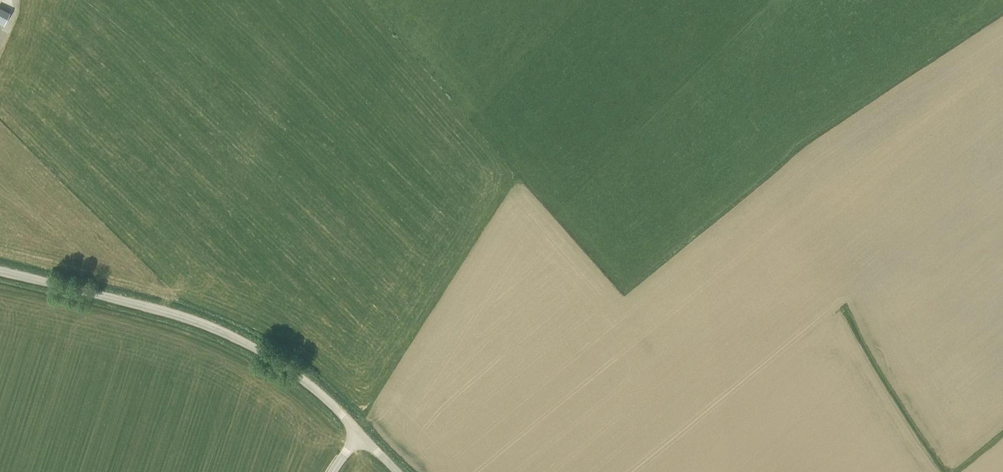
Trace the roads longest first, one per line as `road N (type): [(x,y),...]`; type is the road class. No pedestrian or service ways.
road 1 (unclassified): [(358,433),(305,383),(227,335),(0,272)]

